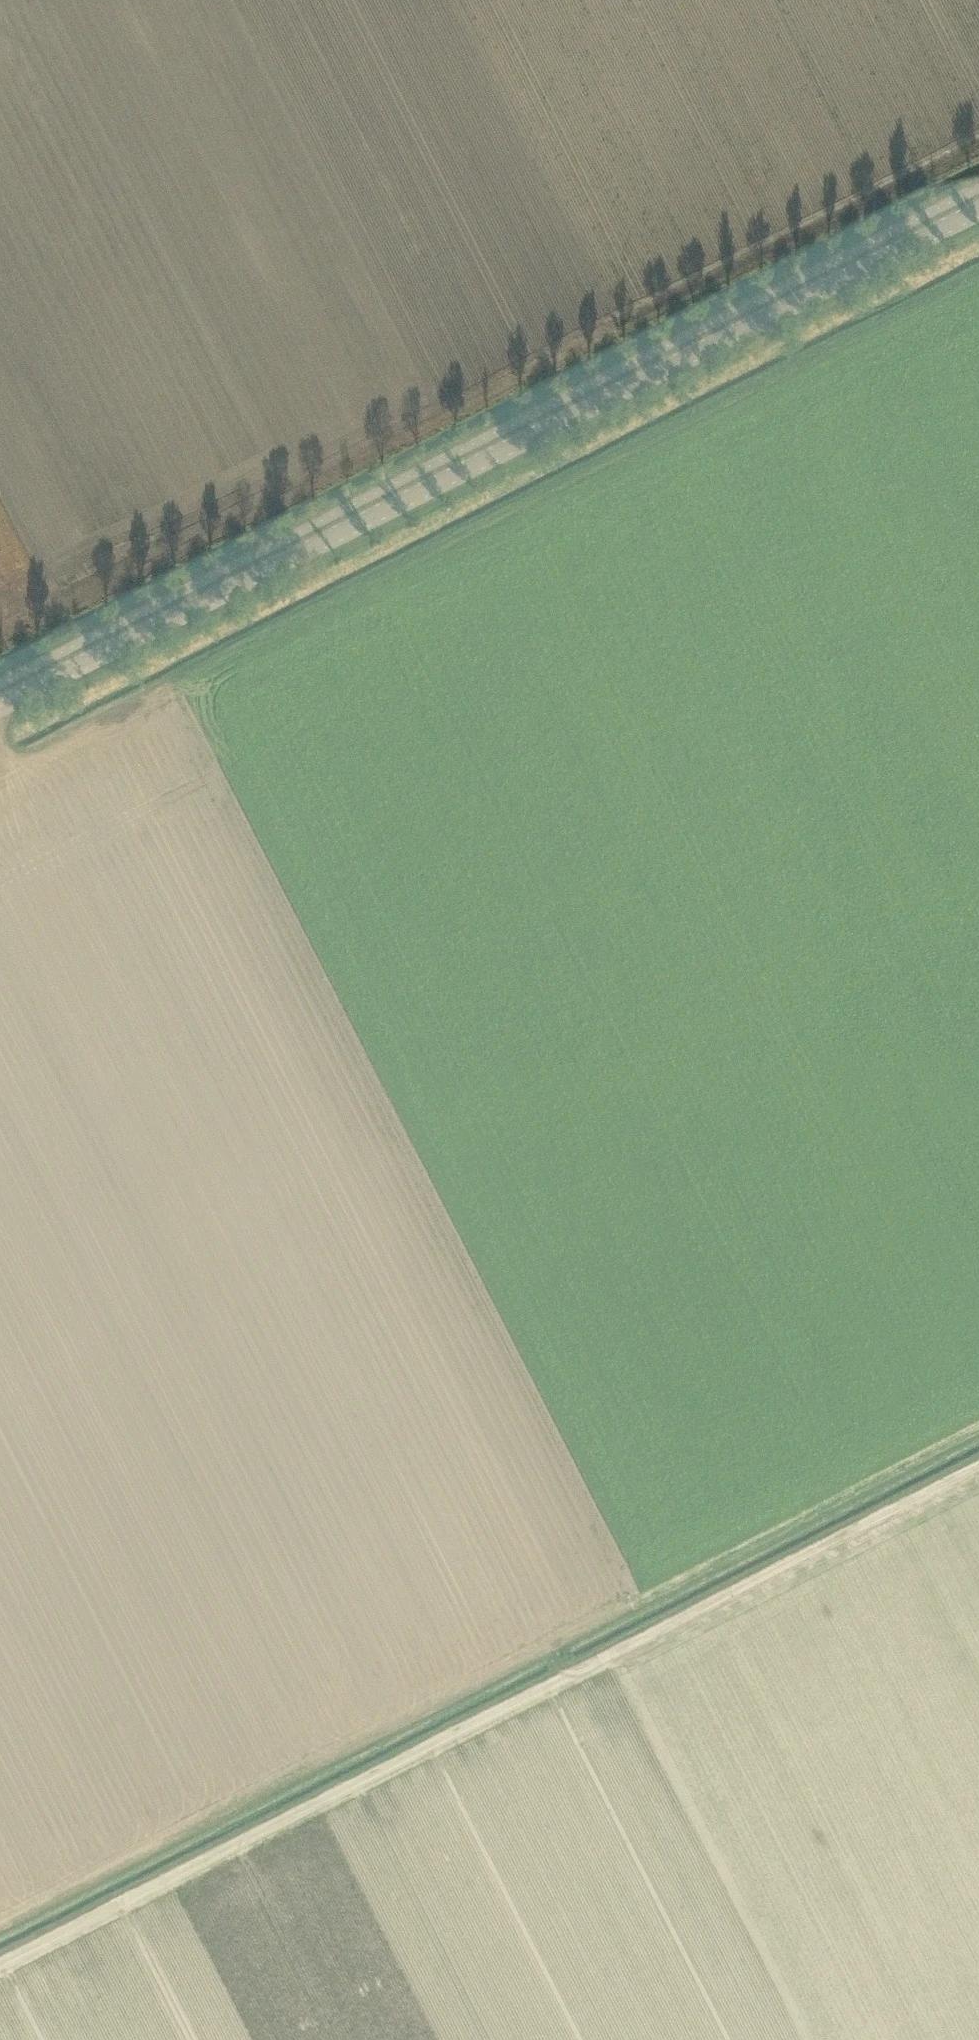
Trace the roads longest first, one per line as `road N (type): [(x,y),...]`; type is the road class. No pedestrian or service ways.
road 1 (unclassified): [(0,705),(978,205)]

